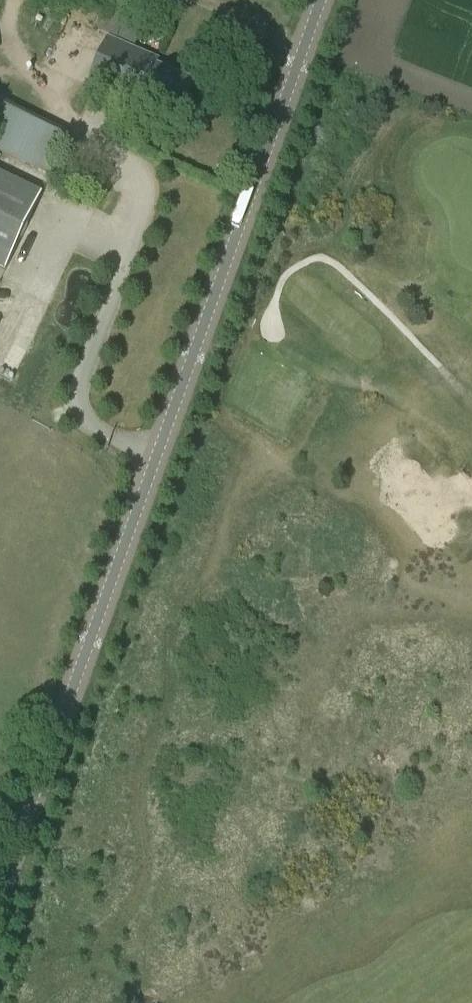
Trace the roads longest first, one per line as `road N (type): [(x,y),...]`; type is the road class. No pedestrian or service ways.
road 1 (secondary): [(0,888),(321,0)]
road 2 (track): [(356,284),(471,398)]
road 3 (track): [(14,0),(19,57),(72,128)]

